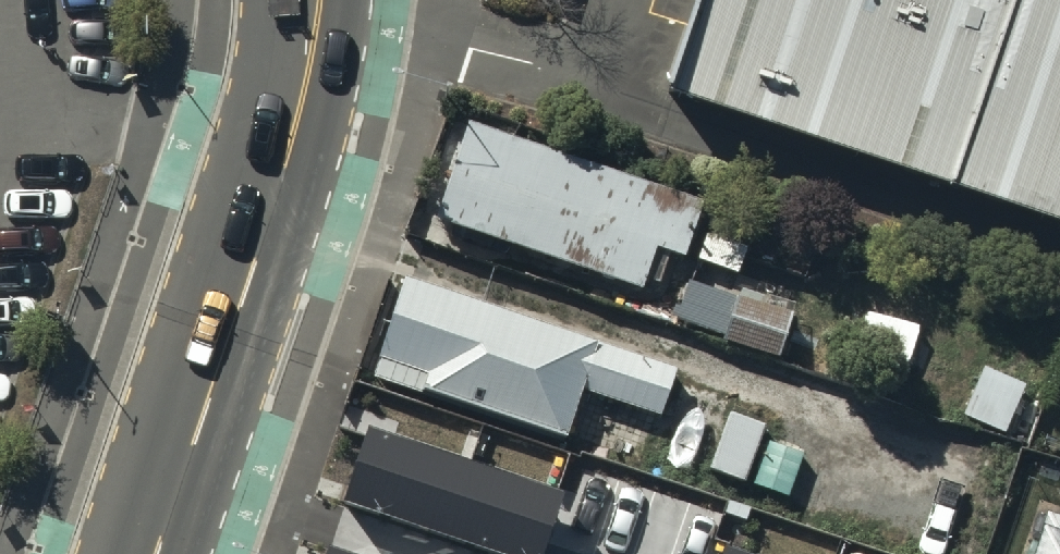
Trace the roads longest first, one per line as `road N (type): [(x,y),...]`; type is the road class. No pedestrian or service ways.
road 1 (tertiary): [(286,166),(156,553)]
road 2 (tertiary): [(351,0),(349,40),(286,166)]
road 3 (tertiary): [(286,166),(285,0)]

